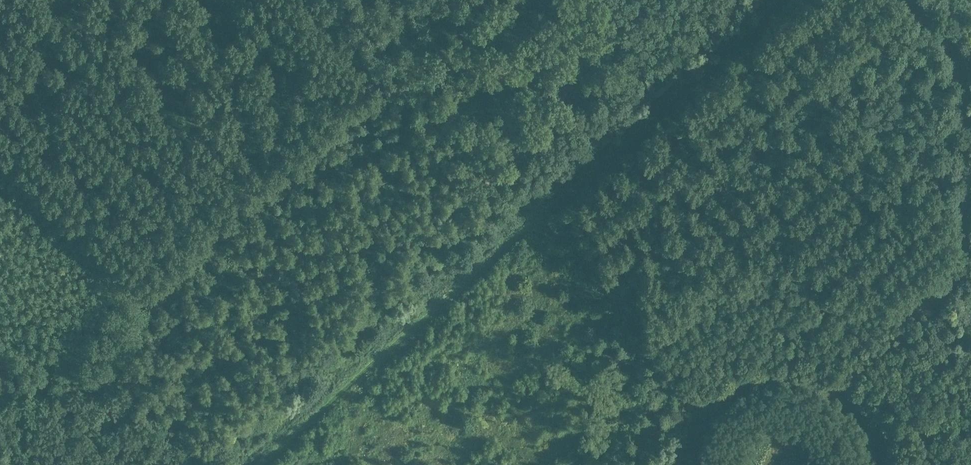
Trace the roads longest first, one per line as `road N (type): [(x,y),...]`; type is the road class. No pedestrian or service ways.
road 1 (track): [(769,464),(960,270),(966,64),(917,0)]

